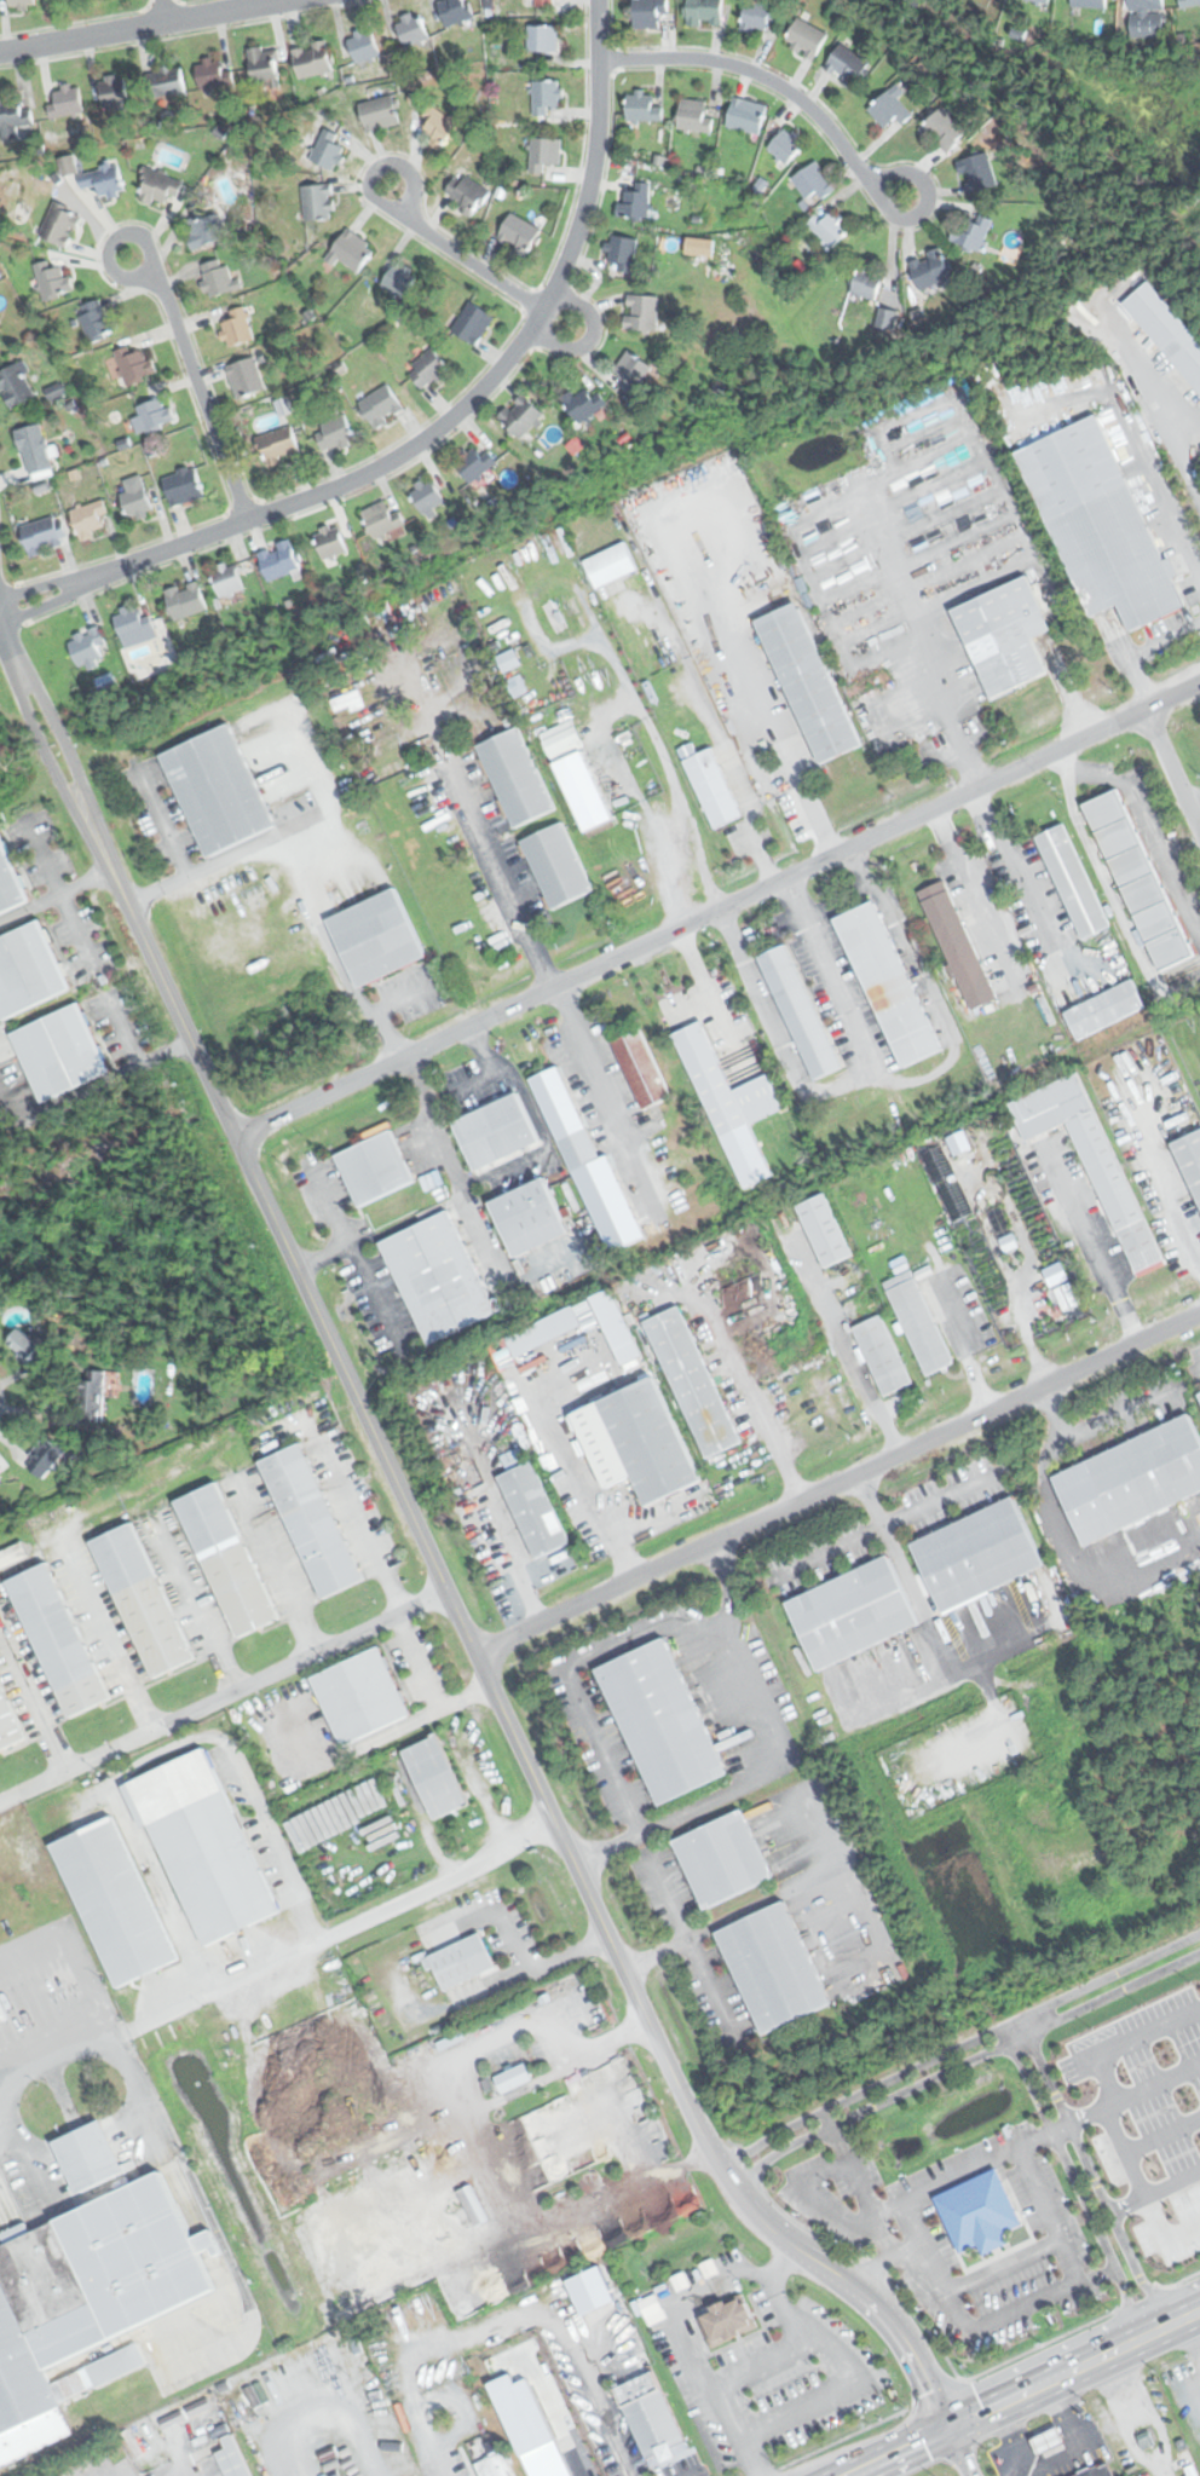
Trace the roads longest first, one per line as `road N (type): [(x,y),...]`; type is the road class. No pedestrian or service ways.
road 1 (residential): [(947,2429),(884,2321),(760,2230),(721,2181),(233,1138)]
road 2 (residential): [(233,1138),(1199,683)]
road 3 (residential): [(0,610),(341,485),(427,435),(479,391),(541,310),(579,219),(594,143),(595,0)]
road 4 (residential): [(474,1653),(1199,1313)]
road 5 (residential): [(233,1138),(0,632)]
road 6 (primary): [(847,2475),(1199,2310)]
road 7 (residential): [(596,59),(711,60),(756,74),(809,109),(858,169),(890,191)]
road 8 (residential): [(244,520),(167,302),(151,275),(121,254)]
road 9 (residential): [(285,0),(0,52)]
road 10 (residential): [(564,325),(417,227),(388,189)]
road 11 (residential): [(1199,835),(1142,710)]

